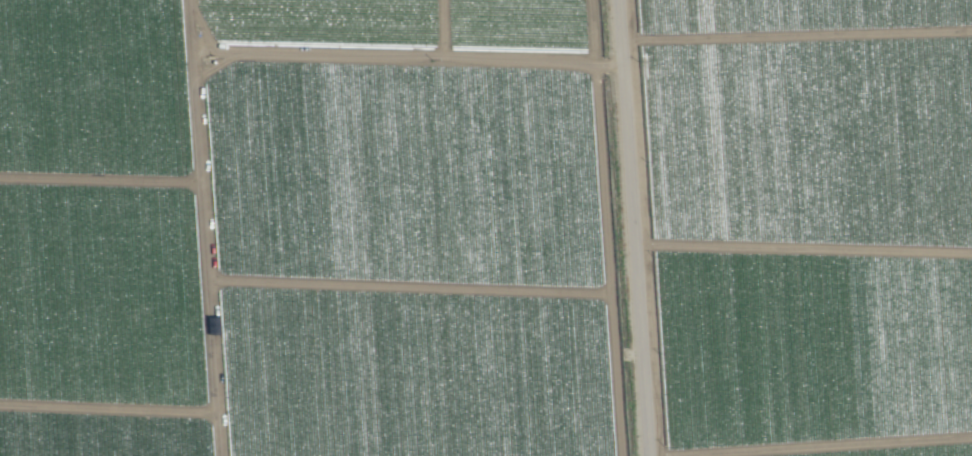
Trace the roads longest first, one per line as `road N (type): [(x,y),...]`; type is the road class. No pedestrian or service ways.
road 1 (residential): [(619,0),(648,455)]

